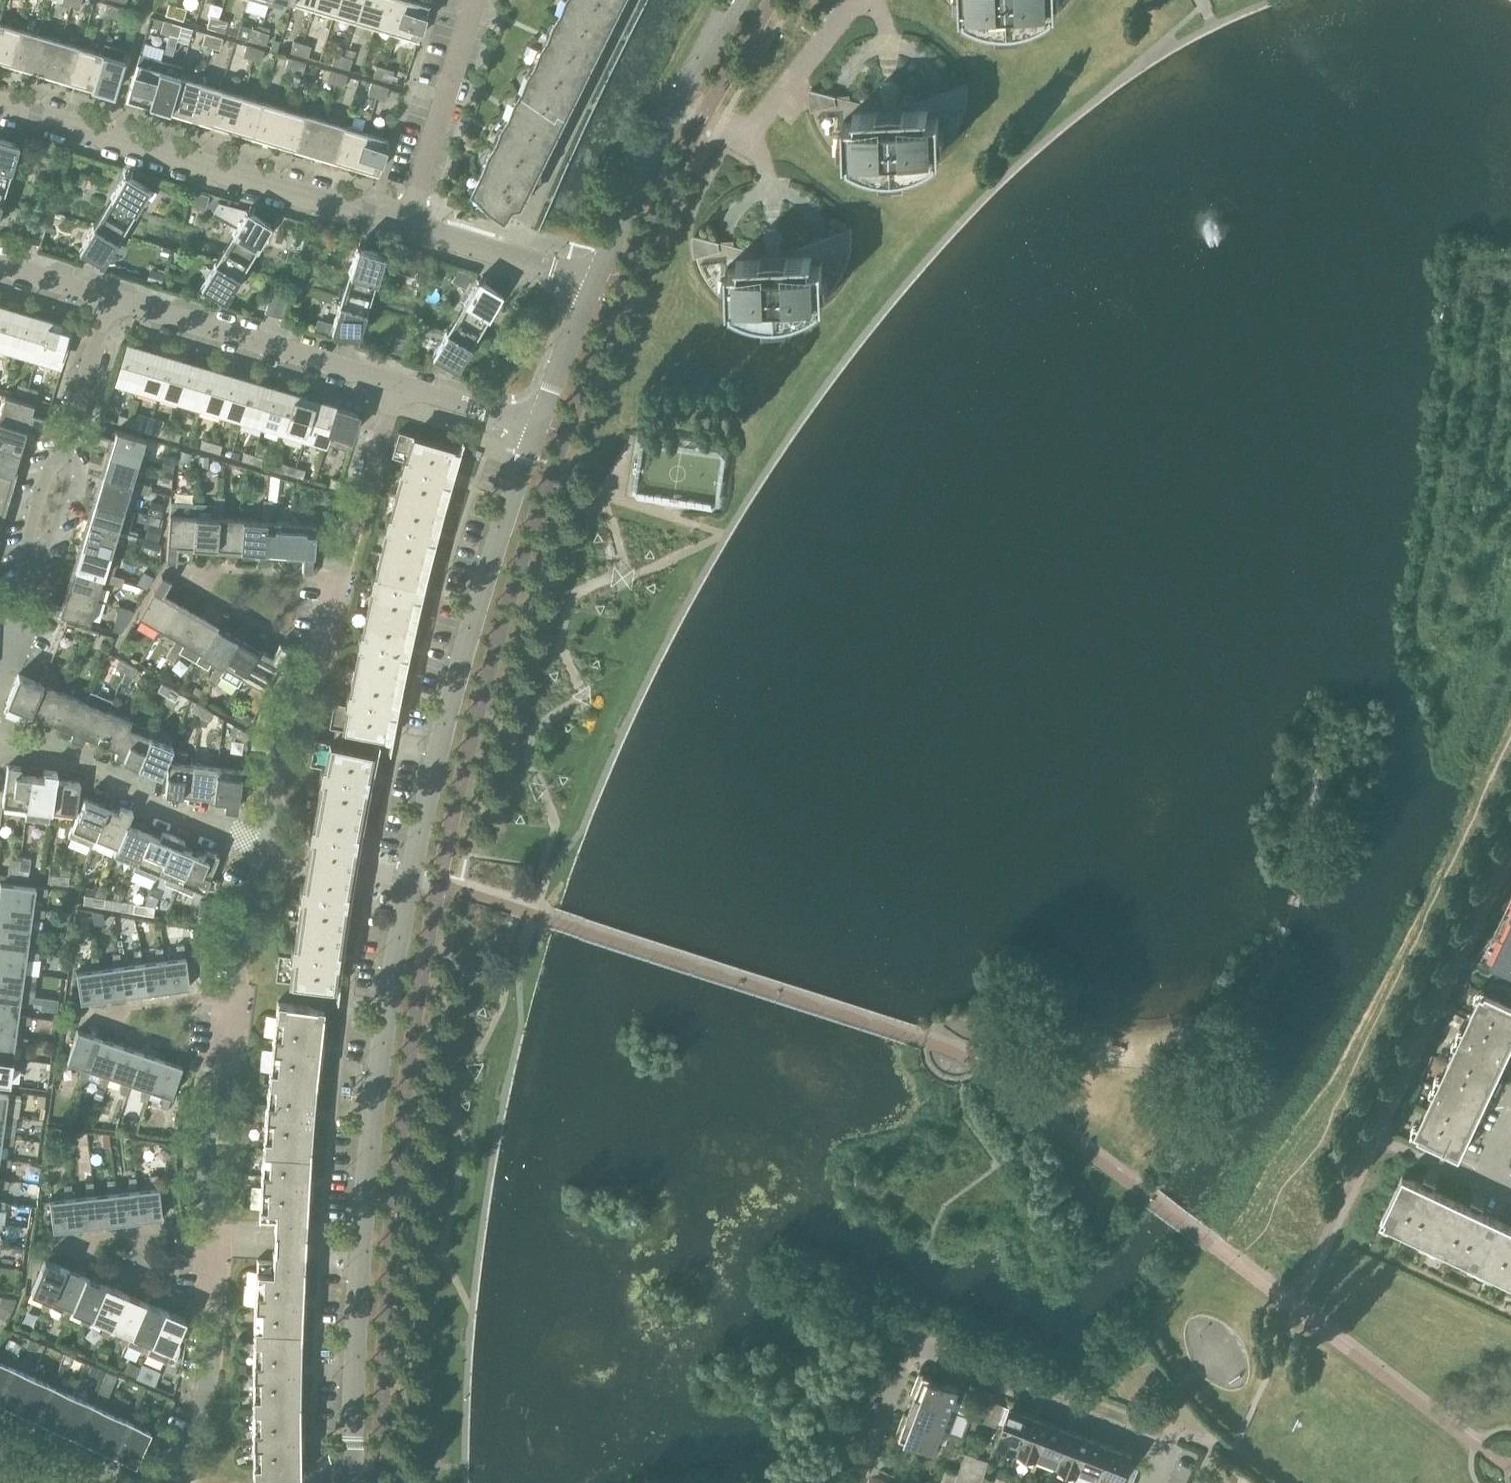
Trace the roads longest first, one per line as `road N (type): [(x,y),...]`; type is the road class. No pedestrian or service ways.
road 1 (residential): [(347,1482),(372,1141),(410,879),(459,672),(536,424)]
road 2 (residential): [(189,1482),(186,1449),(217,1324),(206,1156),(228,1070),(237,927),(250,890),(281,851)]
road 3 (residential): [(281,851),(273,797),(279,744),(293,701),(321,660),(394,384)]
road 4 (residential): [(408,225),(0,104)]
road 5 (residential): [(1151,1482),(1166,1445),(920,1346)]
road 6 (residential): [(394,384),(109,297)]
road 7 (residential): [(675,106),(737,138),(854,0)]
road 8 (residential): [(408,225),(475,0)]
road 9 (residential): [(281,851),(141,803),(92,768)]
road 10 (residential): [(593,282),(675,106)]
road 11 (residential): [(593,282),(408,225)]
road 12 (residential): [(21,595),(60,508),(75,414)]
road 13 (residential): [(21,595),(36,502),(75,414)]
road 14 (residential): [(859,1482),(910,1347),(920,1346)]
road 15 (residential): [(536,424),(593,282)]
road 16 (residential): [(536,424),(394,384)]
road 17 (residential): [(75,414),(109,297)]
road 18 (residential): [(675,106),(735,0)]

